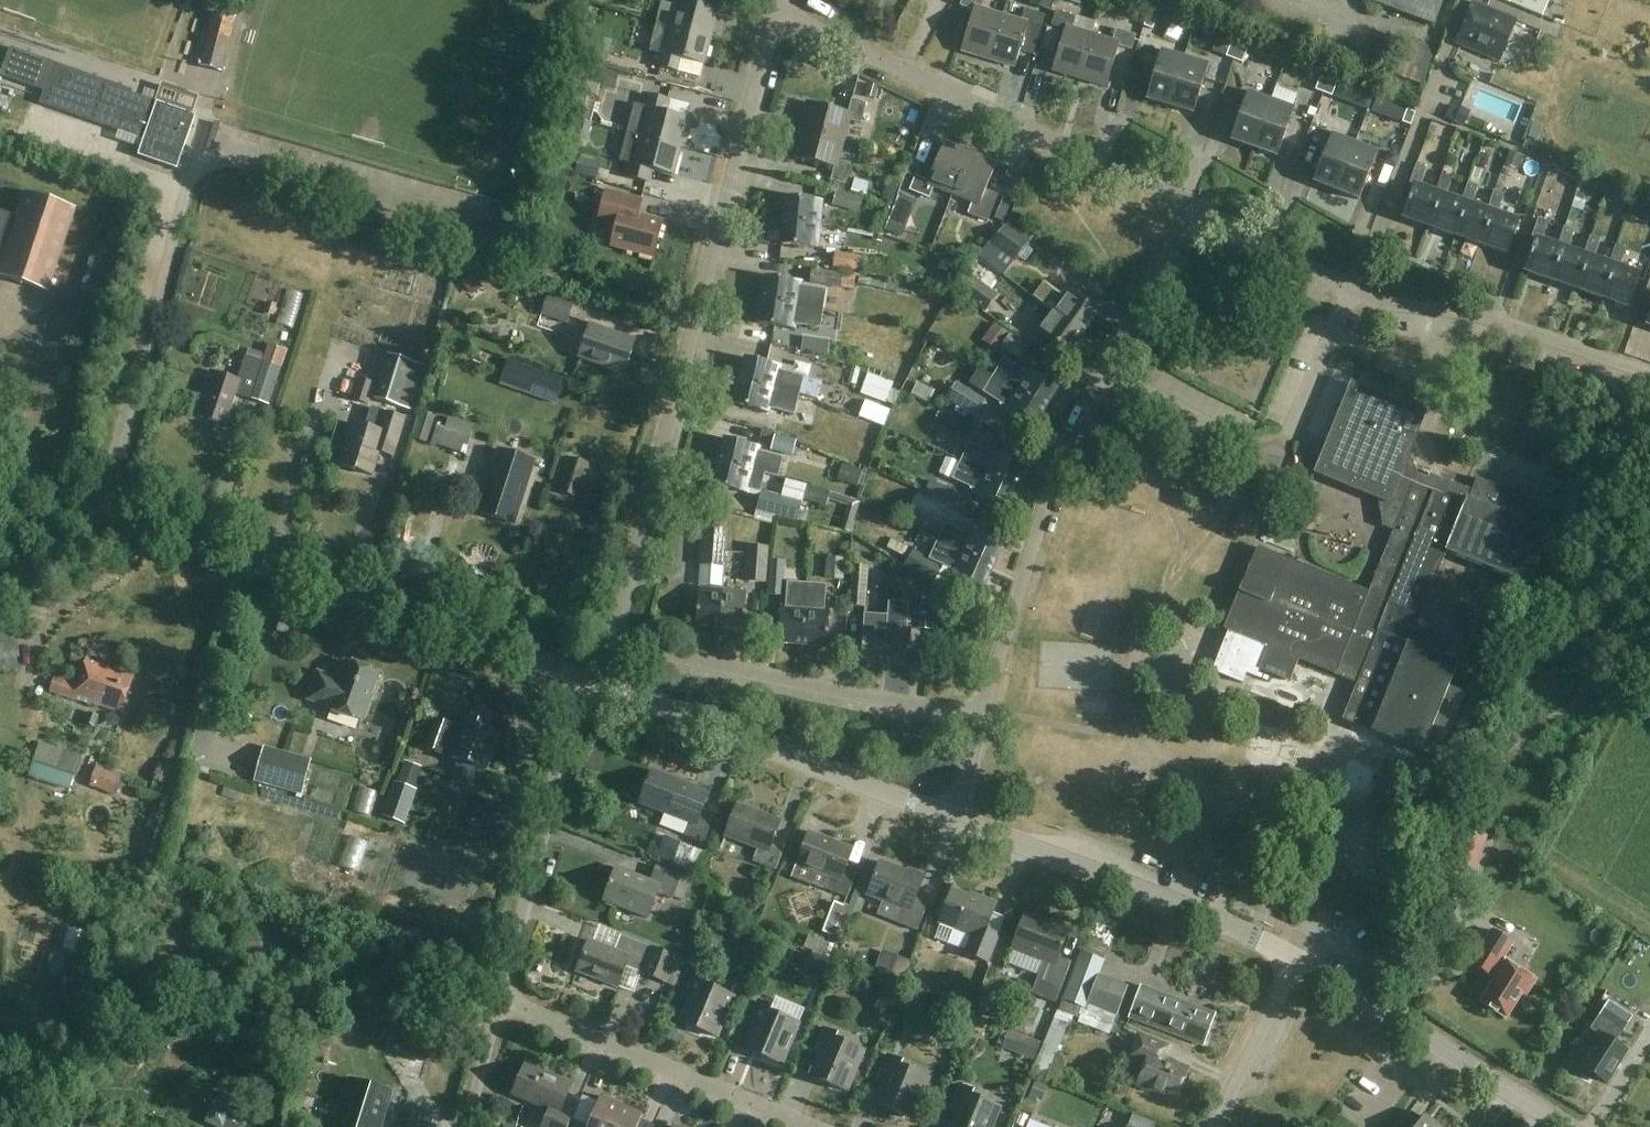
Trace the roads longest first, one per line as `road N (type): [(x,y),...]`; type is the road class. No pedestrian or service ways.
road 1 (unclassified): [(599,639),(697,323),(779,13)]
road 2 (tertiary): [(585,675),(0,470)]
road 3 (unclassified): [(1192,208),(779,13)]
road 4 (tertiary): [(949,817),(585,675)]
road 5 (unclassified): [(978,719),(599,639)]
road 6 (unclassified): [(1106,367),(1286,452),(1354,289)]
road 7 (tertiary): [(1296,960),(949,817)]
road 8 (unclassified): [(978,719),(1106,367)]
road 9 (unclassified): [(499,1001),(585,675)]
road 10 (unclassified): [(808,1126),(499,1001)]
road 11 (tertiary): [(1564,1126),(1296,960)]
road 12 (unclassified): [(1649,373),(1502,321),(1379,301),(1354,289)]
road 13 (unclassified): [(1214,1126),(1296,960)]
road 14 (unclassified): [(1354,289),(1192,208)]
road 15 (unclassified): [(1106,367),(1192,208)]
road 16 (unclassified): [(467,1126),(499,1001)]

